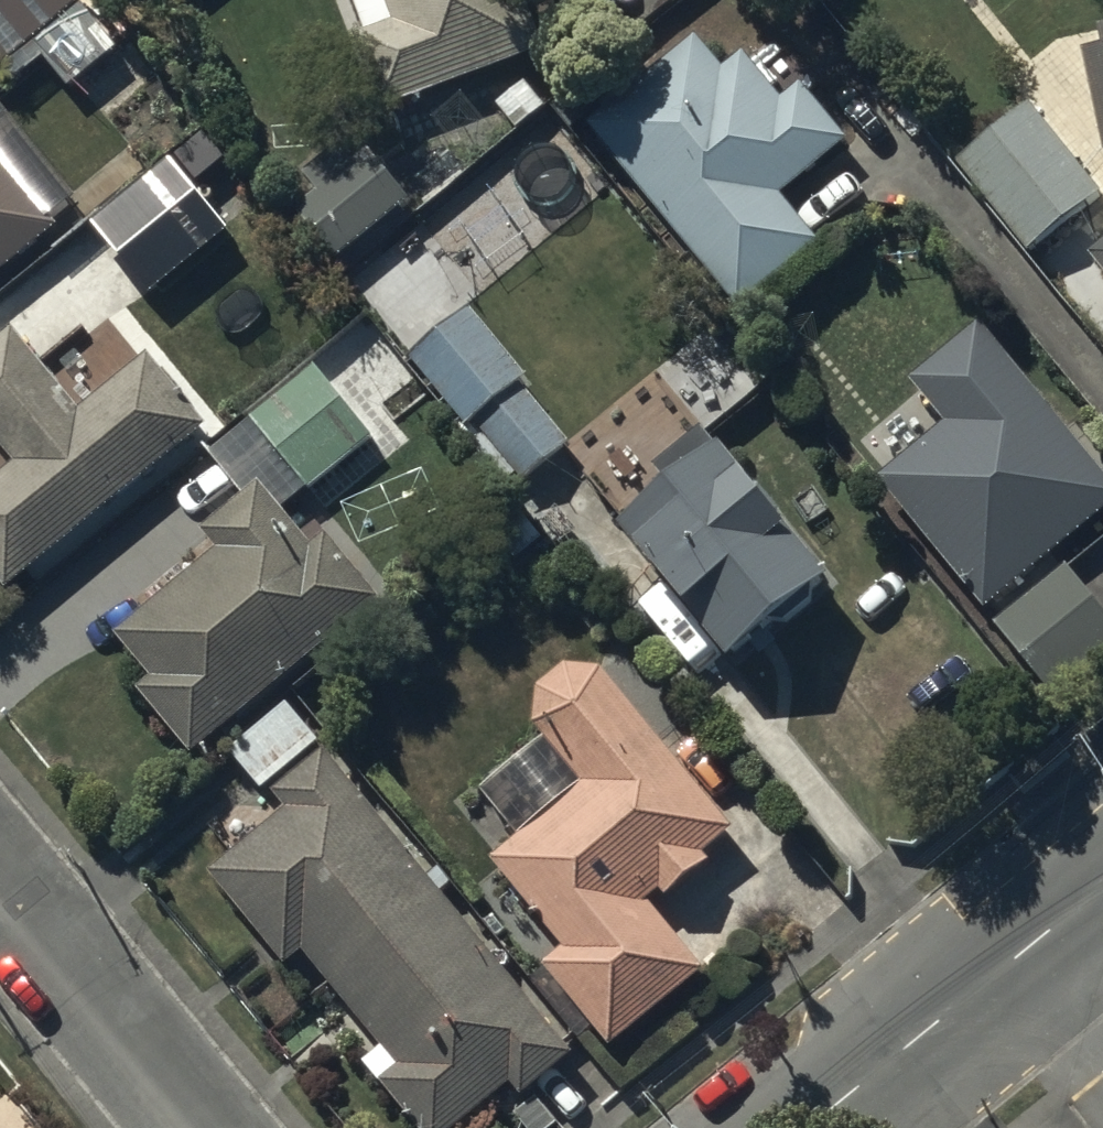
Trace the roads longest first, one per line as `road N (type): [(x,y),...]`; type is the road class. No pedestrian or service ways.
road 1 (tertiary): [(1102,888),(811,1127)]
road 2 (residential): [(0,879),(206,1127)]

